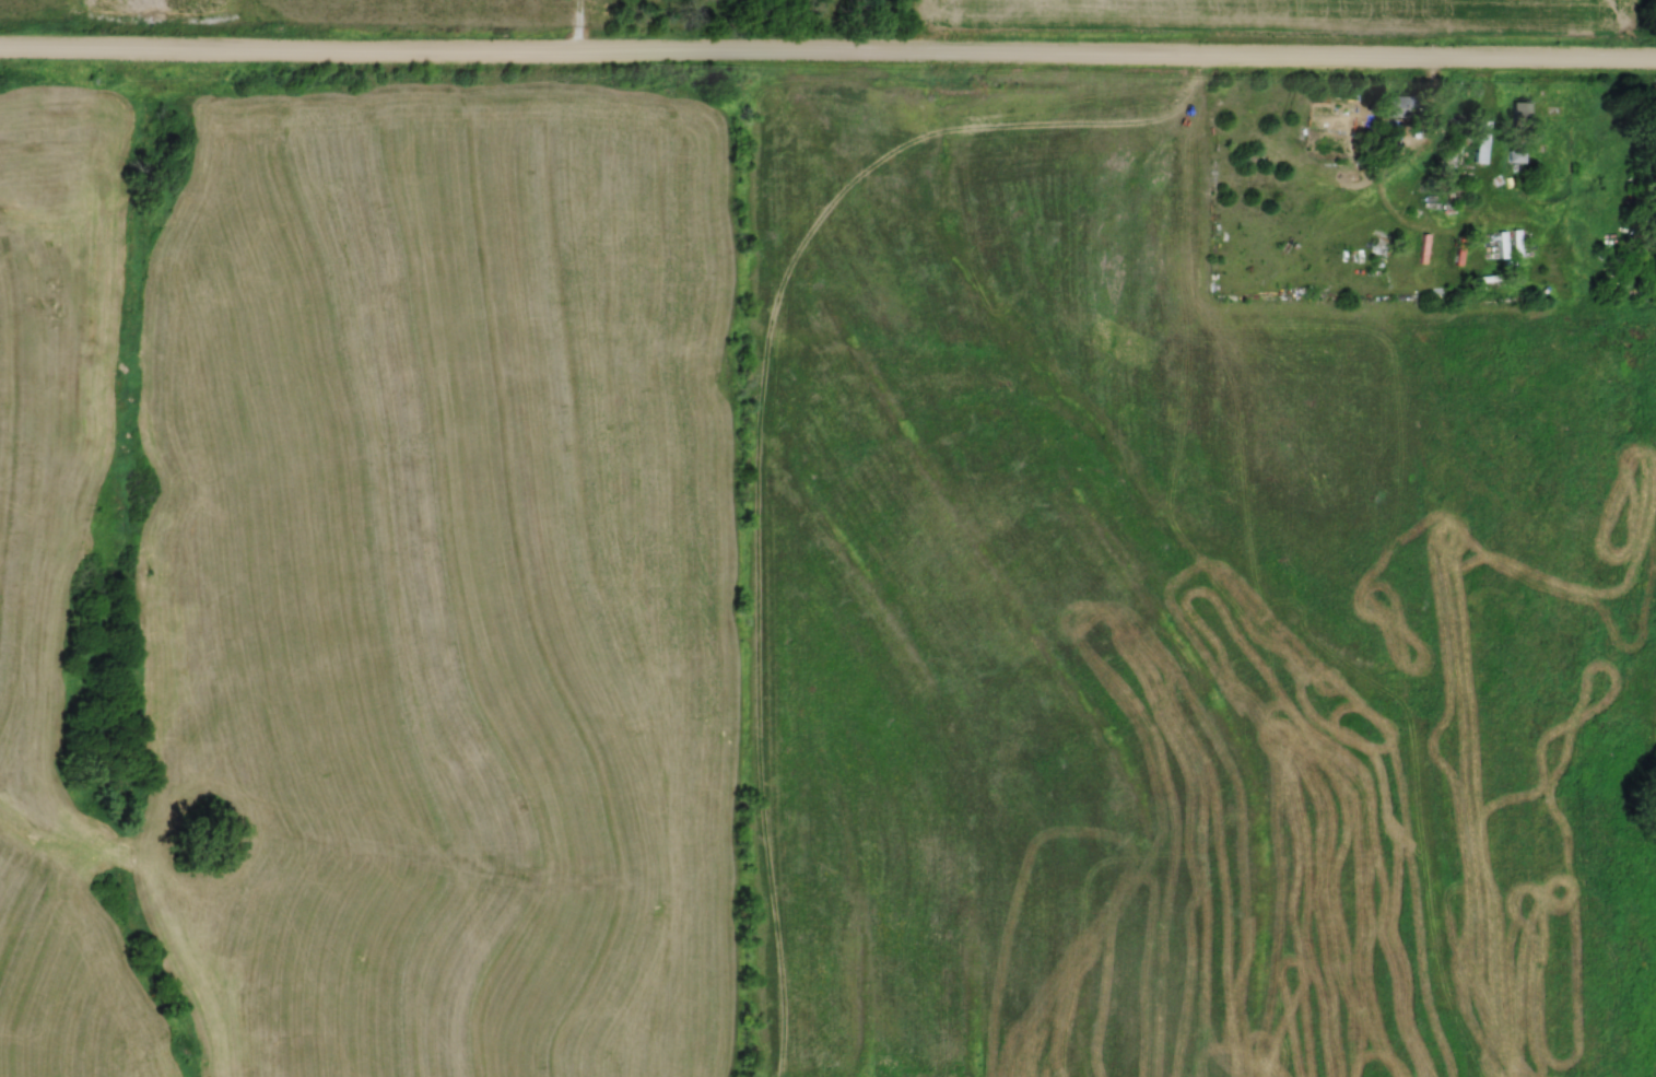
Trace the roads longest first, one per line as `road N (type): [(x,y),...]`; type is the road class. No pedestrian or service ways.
road 1 (residential): [(1655,68),(0,59)]

